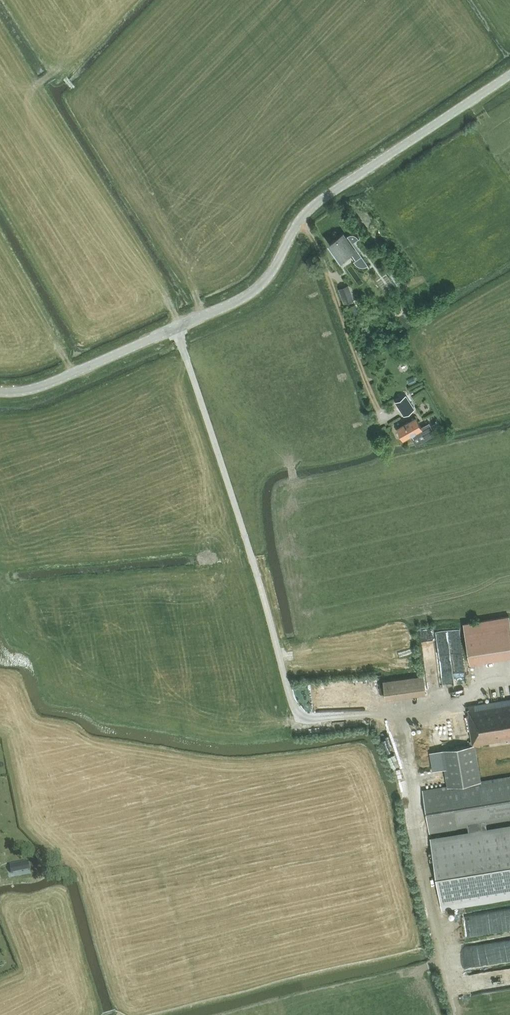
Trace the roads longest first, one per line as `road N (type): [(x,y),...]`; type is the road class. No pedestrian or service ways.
road 1 (tertiary): [(0,392),(42,386),(251,293),(318,202),(509,75)]
road 2 (track): [(257,1014),(449,961)]

